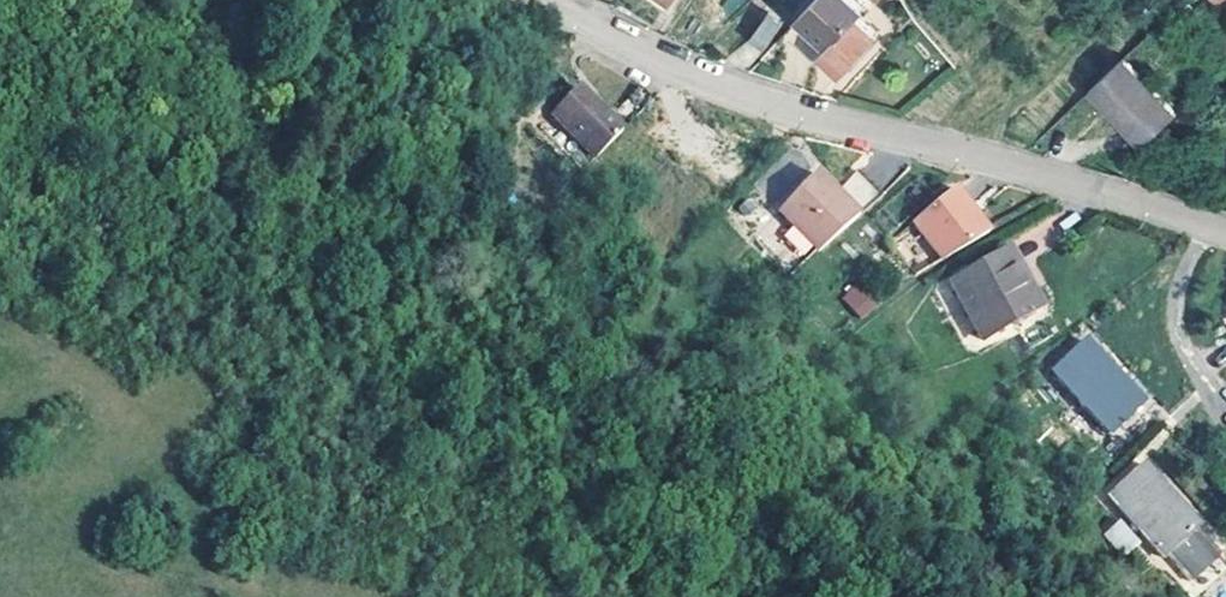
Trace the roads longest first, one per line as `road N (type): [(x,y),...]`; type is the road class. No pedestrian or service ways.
road 1 (residential): [(537,0),(719,89),(1225,233)]

